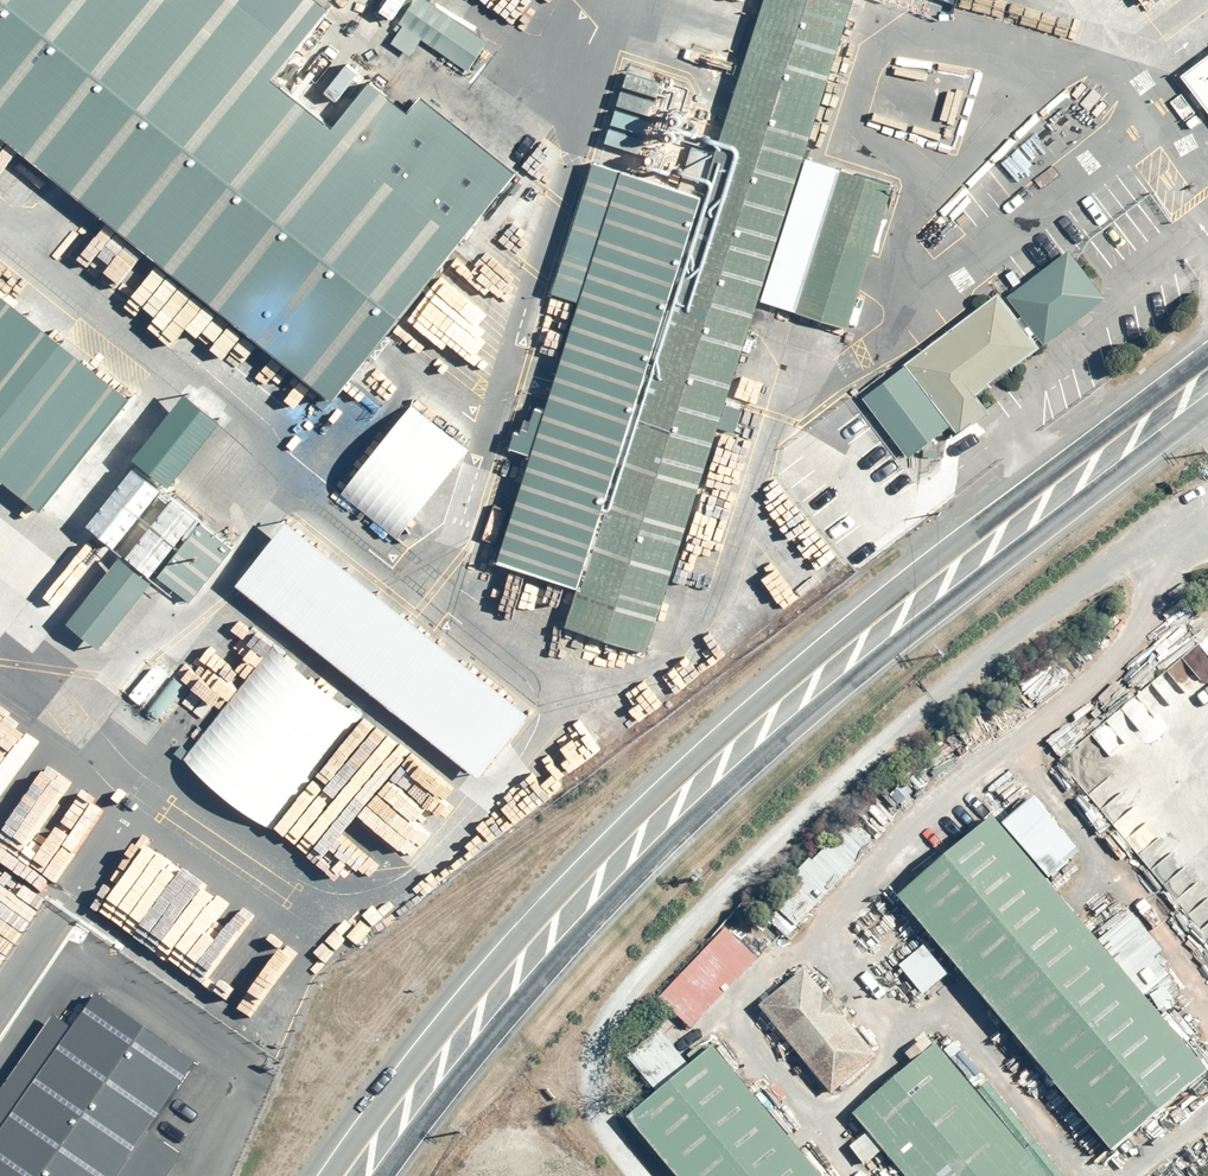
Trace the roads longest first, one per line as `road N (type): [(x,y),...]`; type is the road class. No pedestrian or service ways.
road 1 (secondary): [(331,1175),(551,900),(769,692),(1207,342)]
road 2 (secondary): [(1207,406),(877,656),(769,752),(600,916),(450,1085),(387,1175)]

